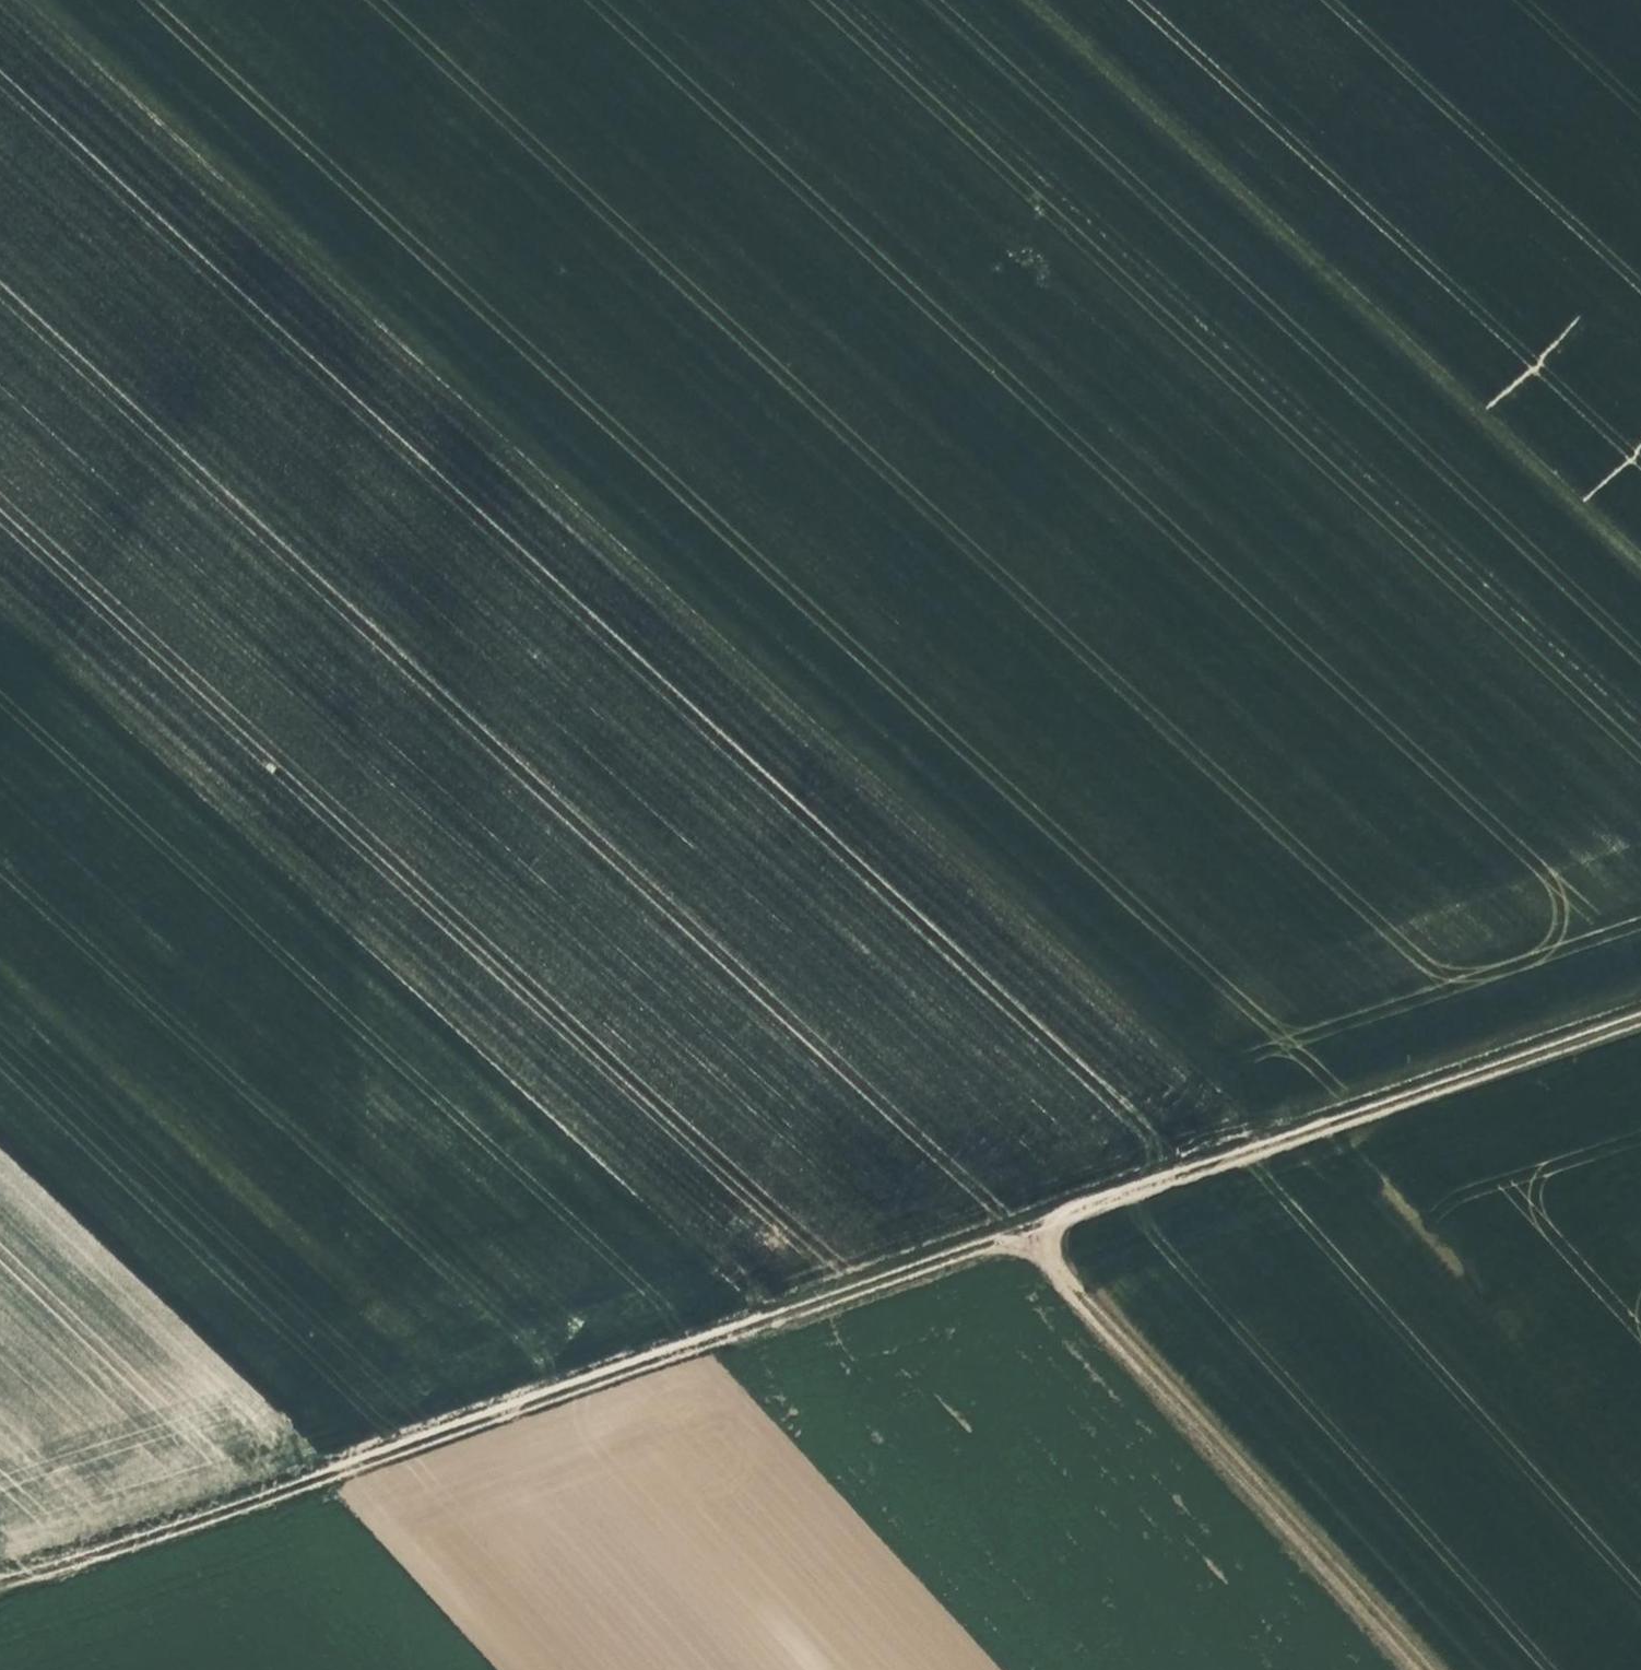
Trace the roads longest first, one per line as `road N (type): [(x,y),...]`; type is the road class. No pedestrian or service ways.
road 1 (track): [(1640,1014),(0,1580)]
road 2 (track): [(1435,1669),(1030,1224)]

